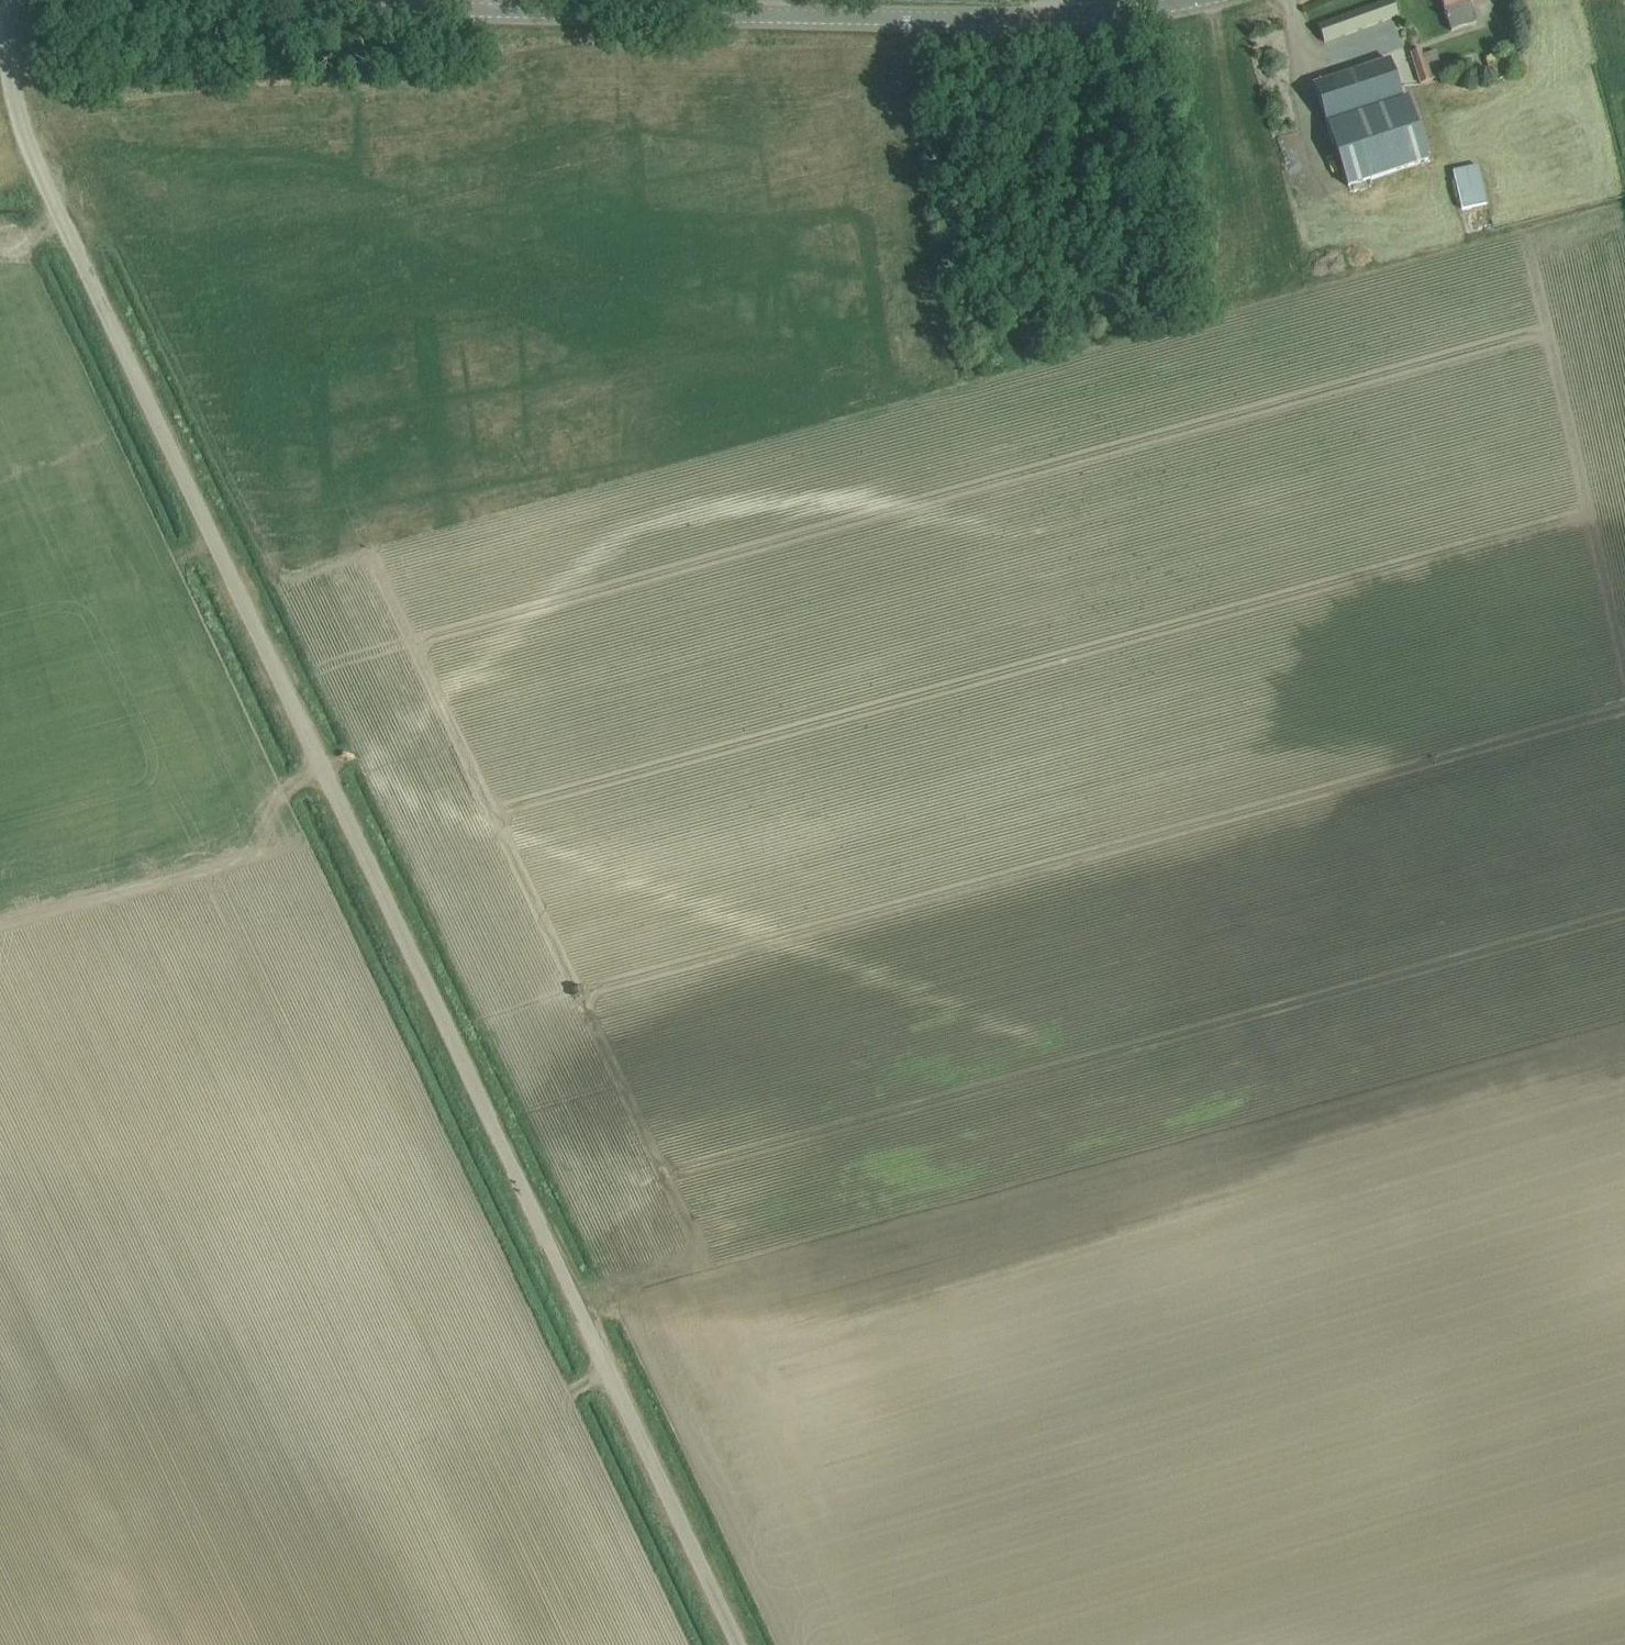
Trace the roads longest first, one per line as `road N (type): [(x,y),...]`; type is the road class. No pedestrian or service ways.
road 1 (unclassified): [(735,1644),(27,140),(8,29),(16,0)]
road 2 (tertiary): [(1207,0),(1023,21),(414,8),(374,0)]

